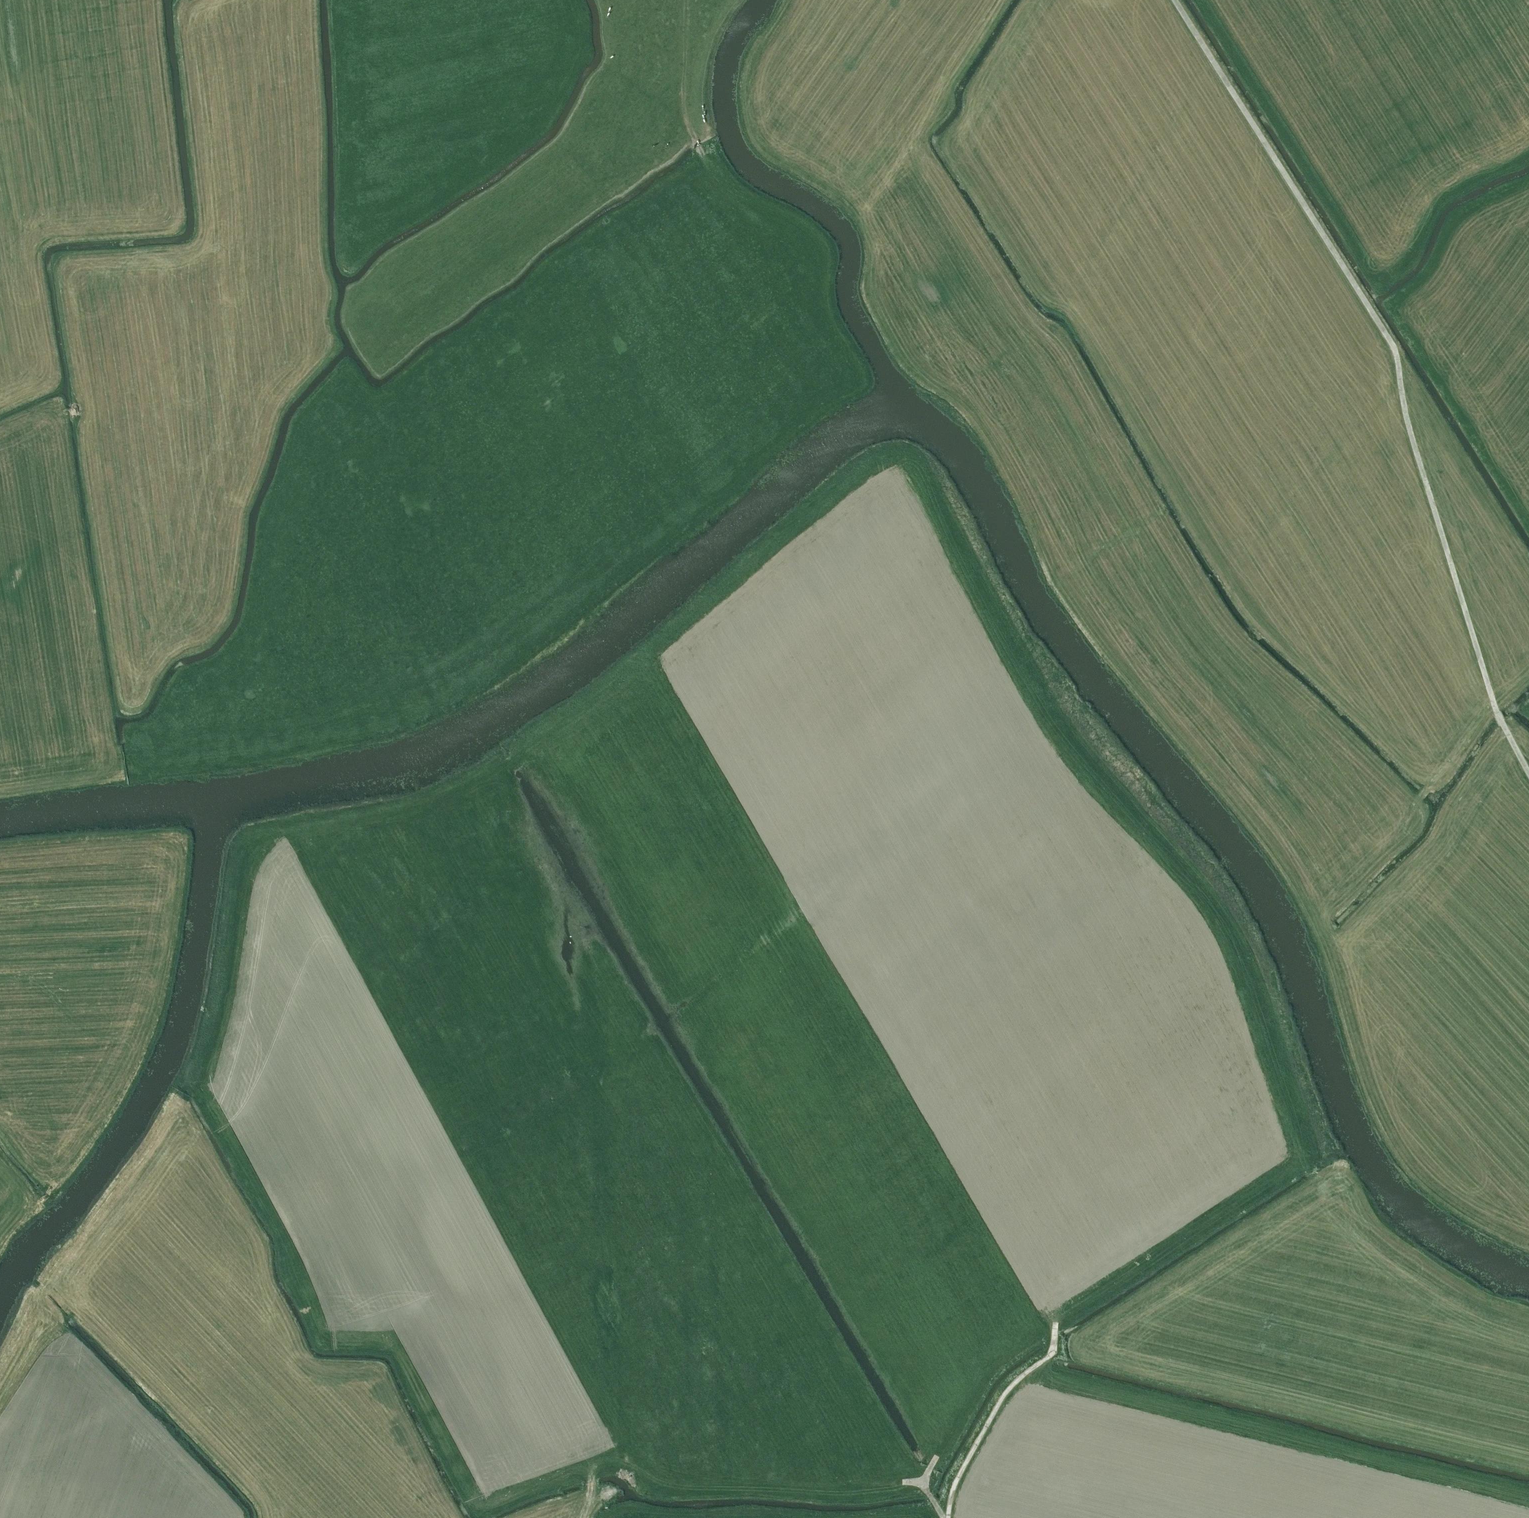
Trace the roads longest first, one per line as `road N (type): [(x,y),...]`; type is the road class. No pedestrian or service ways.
road 1 (track): [(1174,0),(1394,348),(1496,710),(1528,772)]
road 2 (track): [(1056,1326),(1051,1356),(999,1401),(957,1481),(949,1517)]

